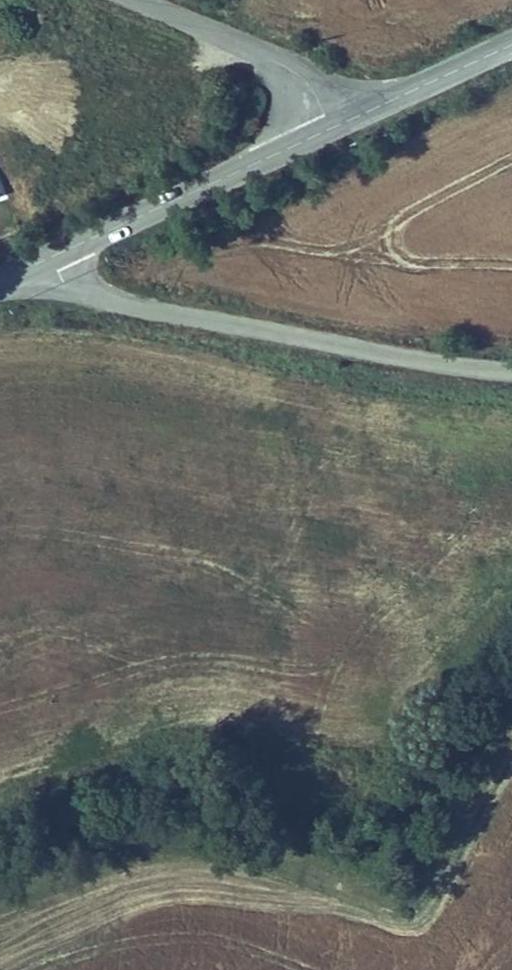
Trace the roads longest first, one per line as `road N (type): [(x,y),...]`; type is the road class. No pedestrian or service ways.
road 1 (tertiary): [(39,263),(312,359),(511,372)]
road 2 (secondary): [(39,263),(379,102)]
road 3 (tertiary): [(146,0),(379,102)]
road 4 (secondary): [(379,102),(511,37)]

